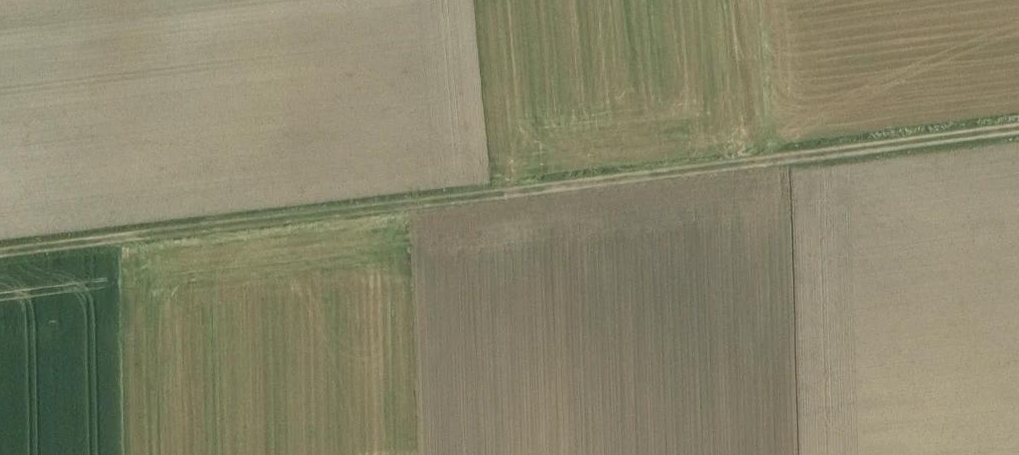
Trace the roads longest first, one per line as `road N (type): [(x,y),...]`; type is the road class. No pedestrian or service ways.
road 1 (track): [(1018,125),(0,243)]

